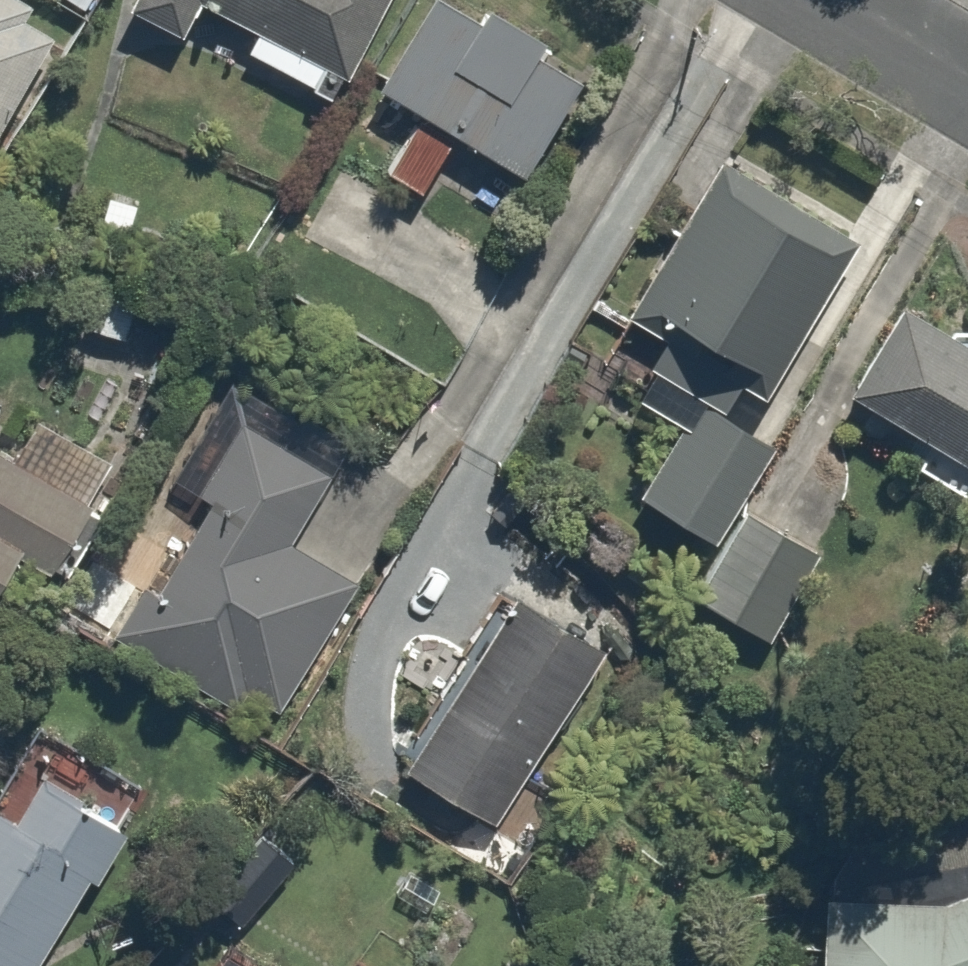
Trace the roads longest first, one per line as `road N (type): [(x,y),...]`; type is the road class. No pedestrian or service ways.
road 1 (residential): [(830,0),(967,85)]

